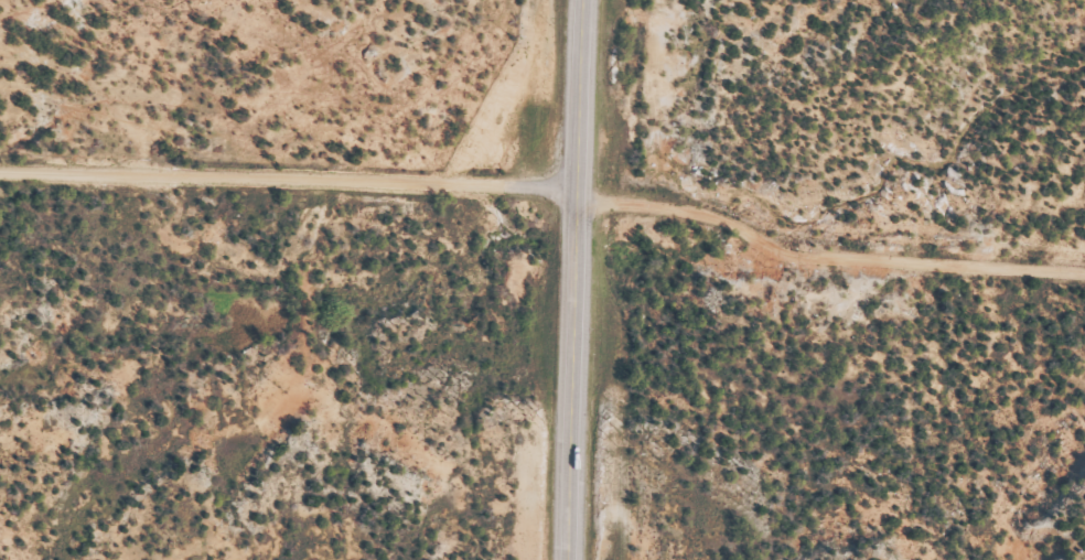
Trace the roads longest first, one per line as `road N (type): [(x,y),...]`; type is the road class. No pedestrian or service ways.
road 1 (residential): [(573,183),(0,167)]
road 2 (primary): [(564,559),(580,0)]
road 3 (residential): [(572,203),(724,220),(798,258),(1084,274)]
road 4 (residential): [(0,71),(47,95),(120,170)]

